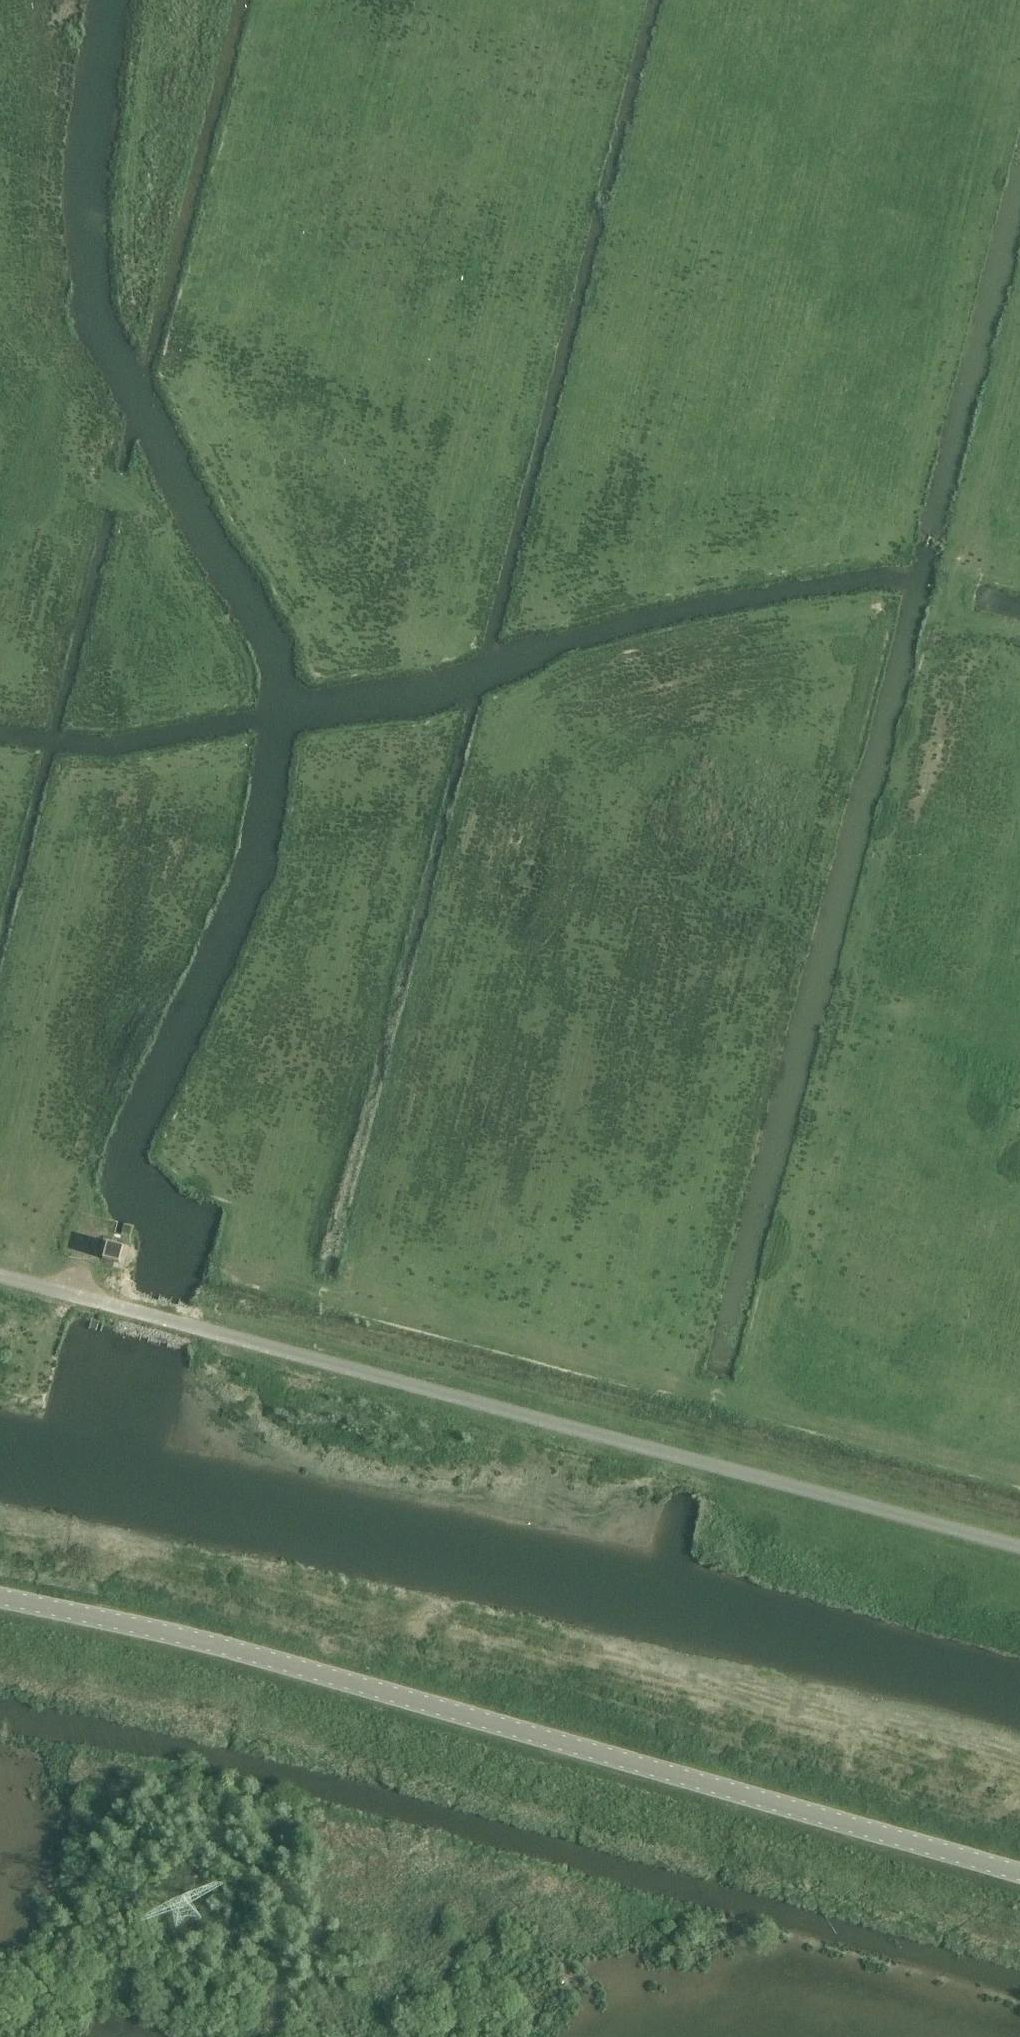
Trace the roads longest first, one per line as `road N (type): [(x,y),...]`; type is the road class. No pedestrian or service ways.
road 1 (unclassified): [(0,1593),(319,1667),(1019,1864)]
road 2 (unclassified): [(0,1276),(1019,1547)]

